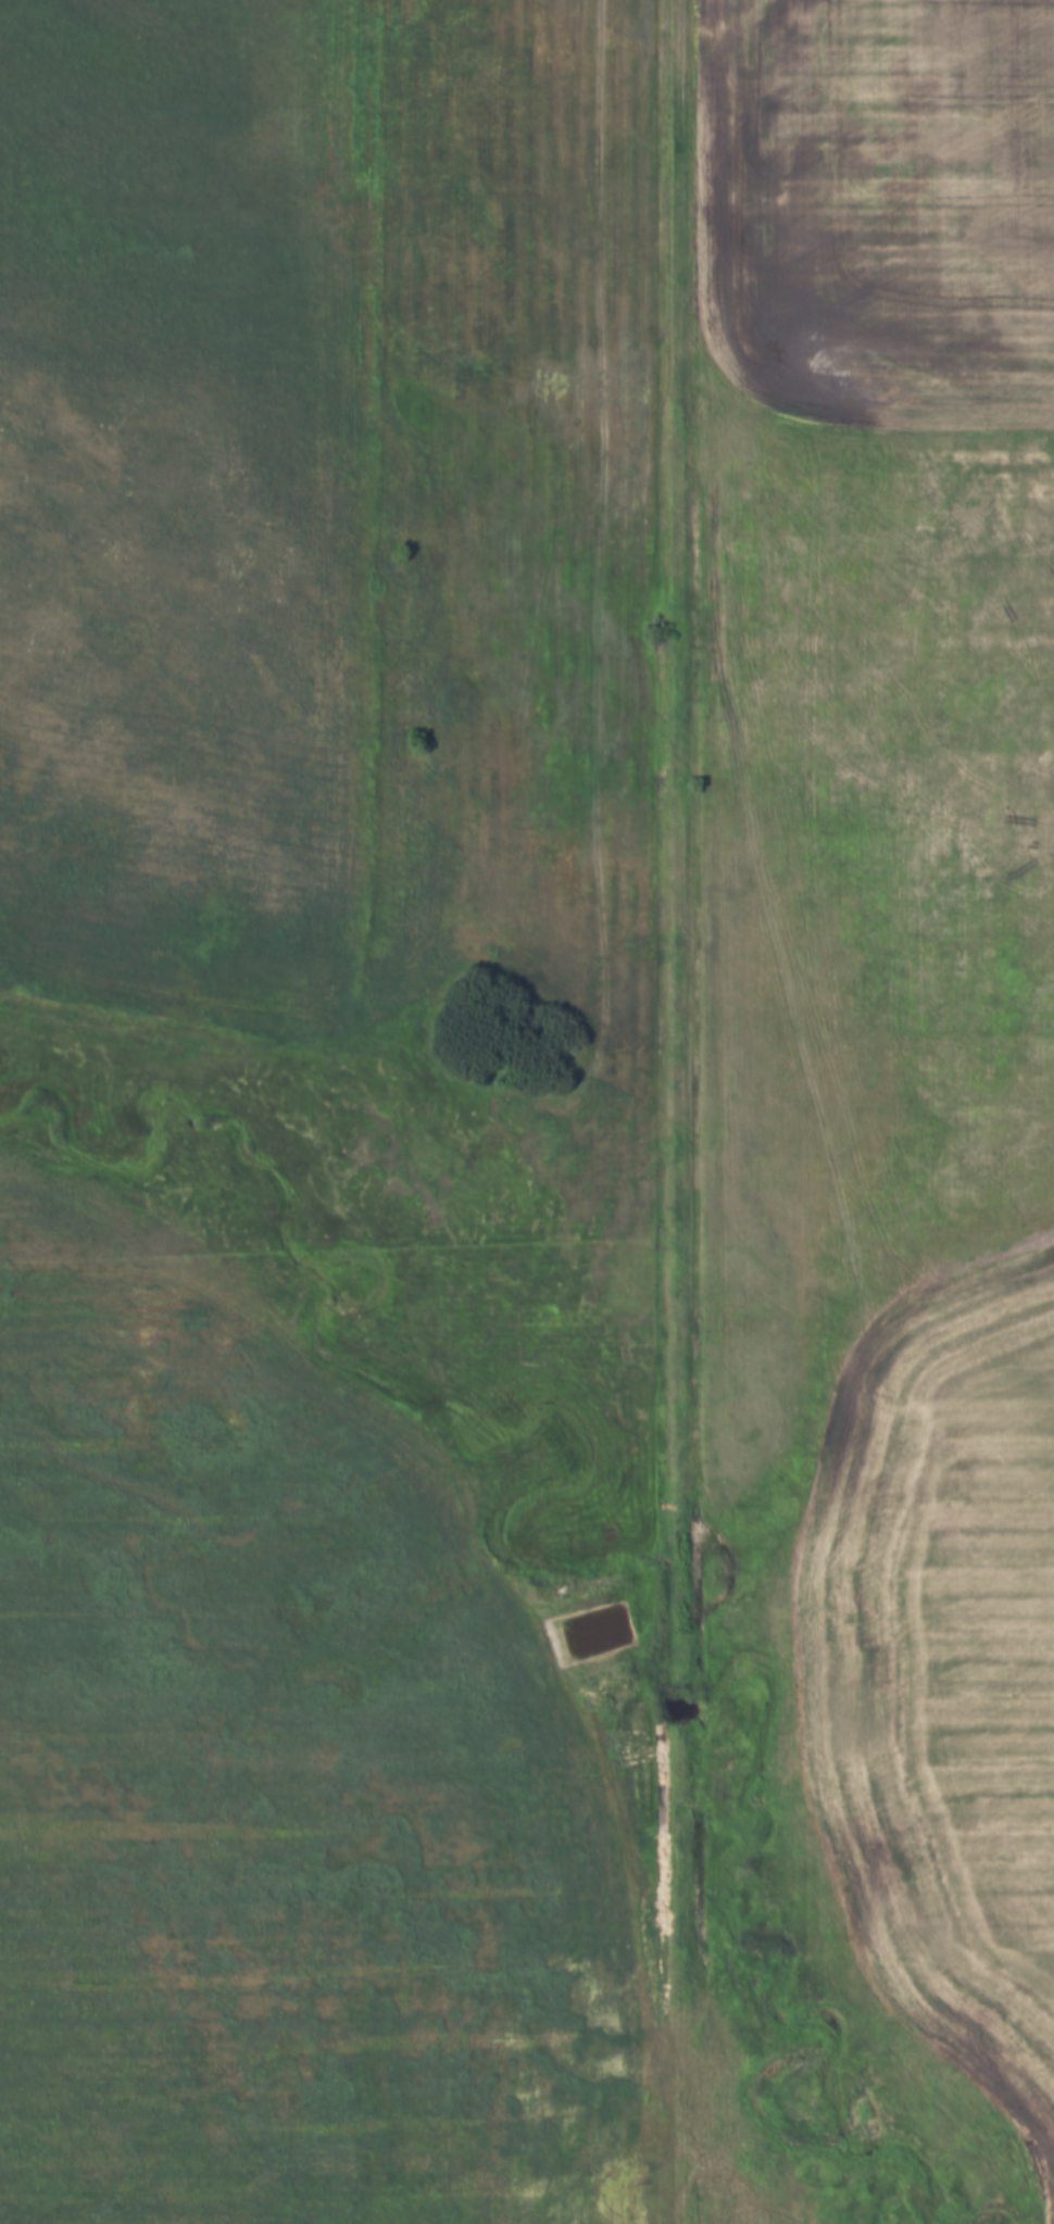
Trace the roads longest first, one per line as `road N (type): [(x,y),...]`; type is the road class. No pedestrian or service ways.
road 1 (track): [(675,0),(675,309),(688,427),(697,1680),(724,2223)]

